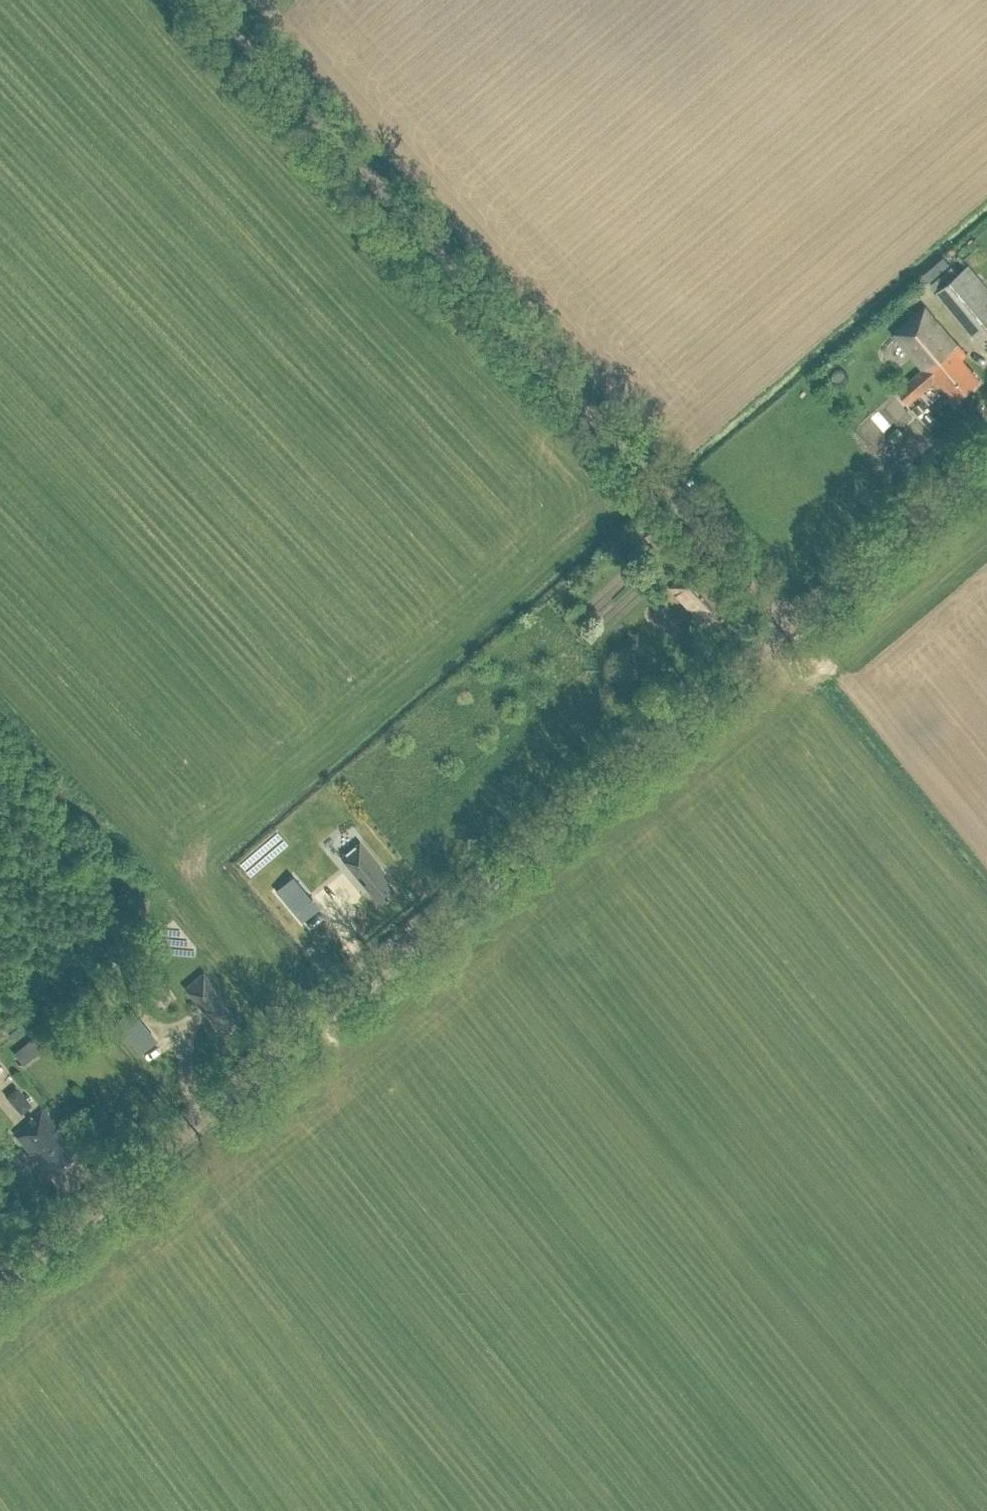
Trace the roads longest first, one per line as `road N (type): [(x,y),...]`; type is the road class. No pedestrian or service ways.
road 1 (unclassified): [(0,1281),(986,455)]
road 2 (track): [(786,625),(203,0)]

